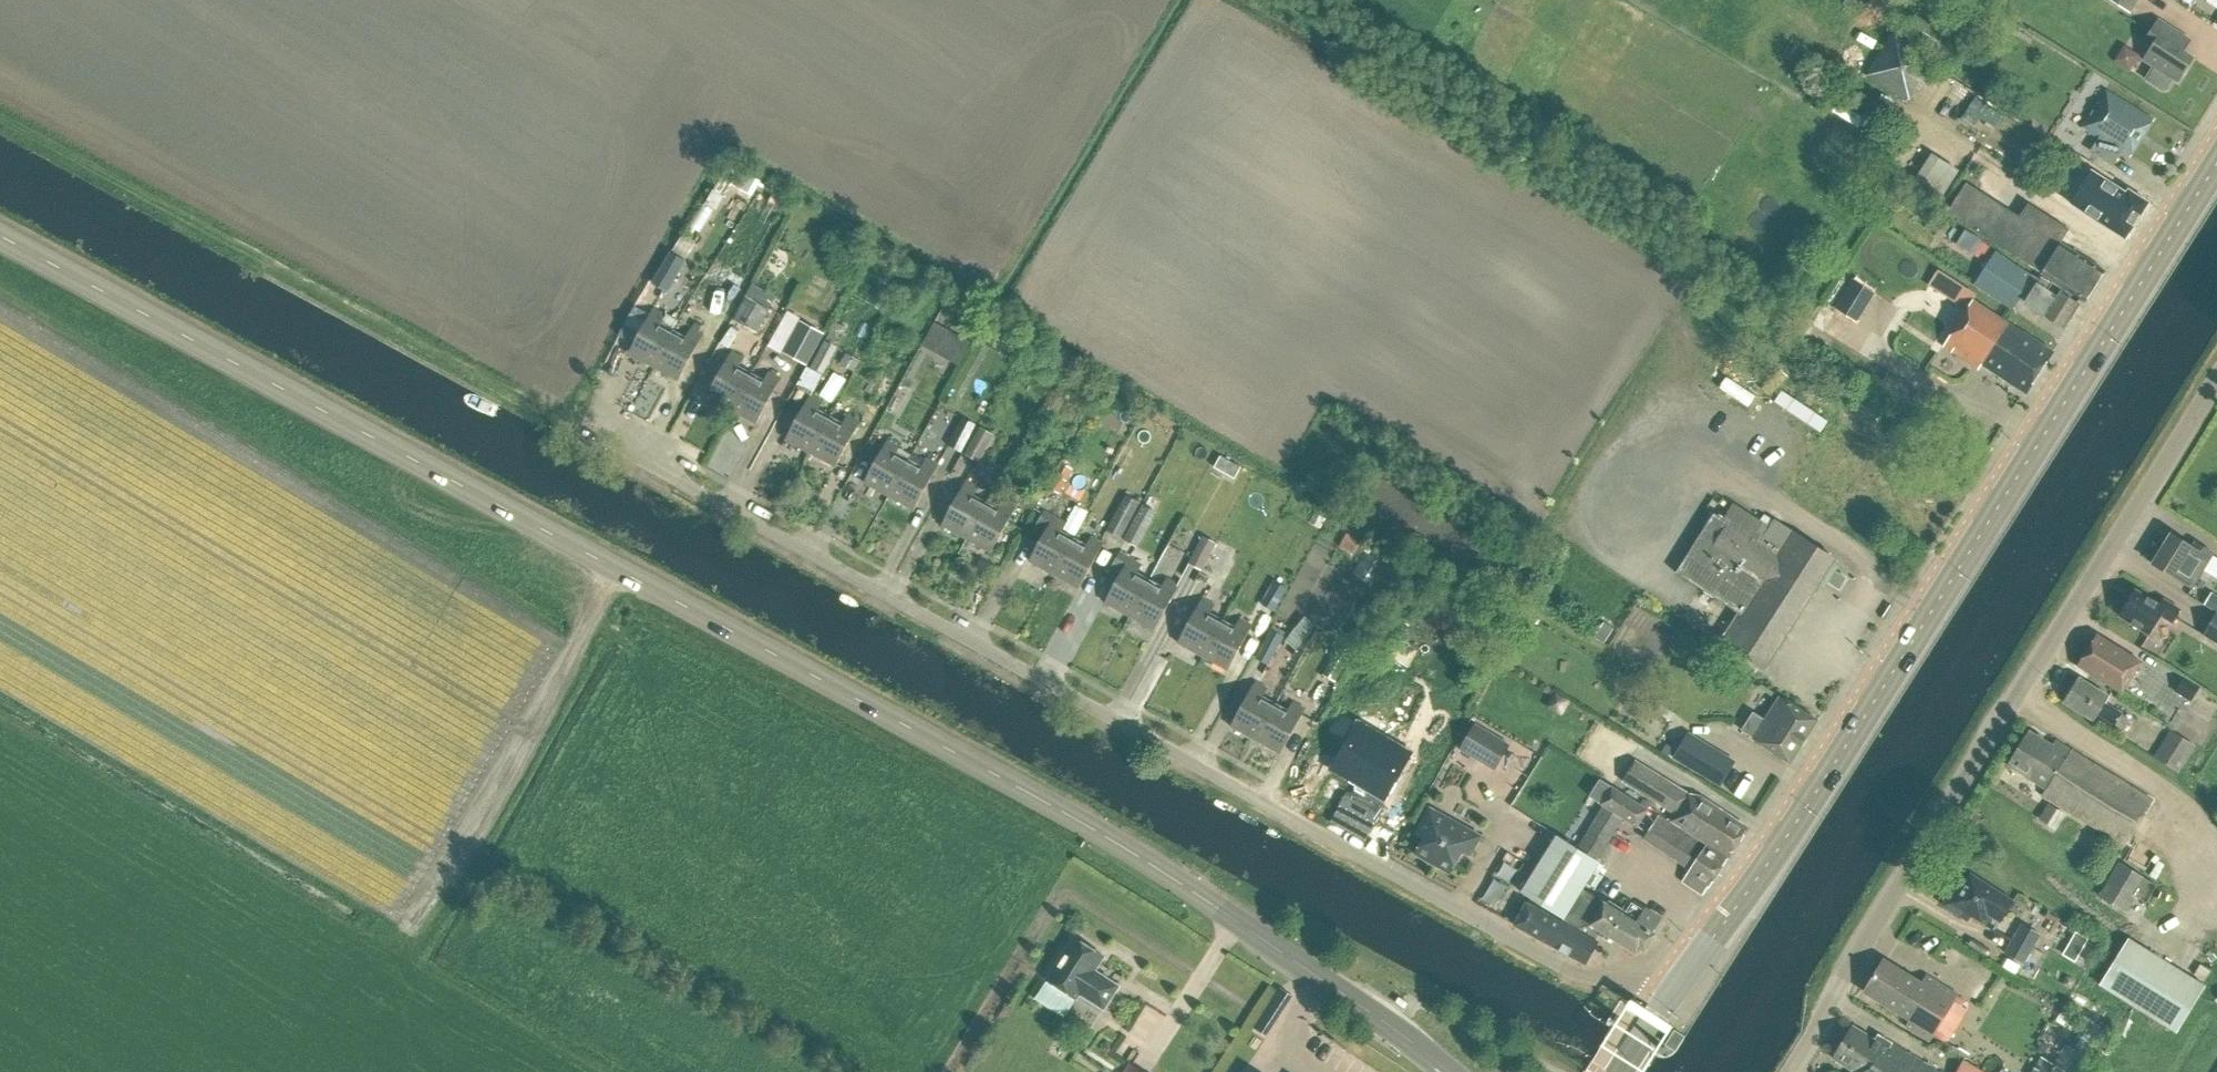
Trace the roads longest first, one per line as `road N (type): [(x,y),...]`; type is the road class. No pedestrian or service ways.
road 1 (secondary): [(1449,1071),(1100,832),(0,238)]
road 2 (residential): [(1648,990),(1617,977),(1588,979),(582,428)]
road 3 (primary): [(1667,1000),(1778,847),(2216,159)]
road 4 (unclassified): [(1791,1071),(2216,381)]

